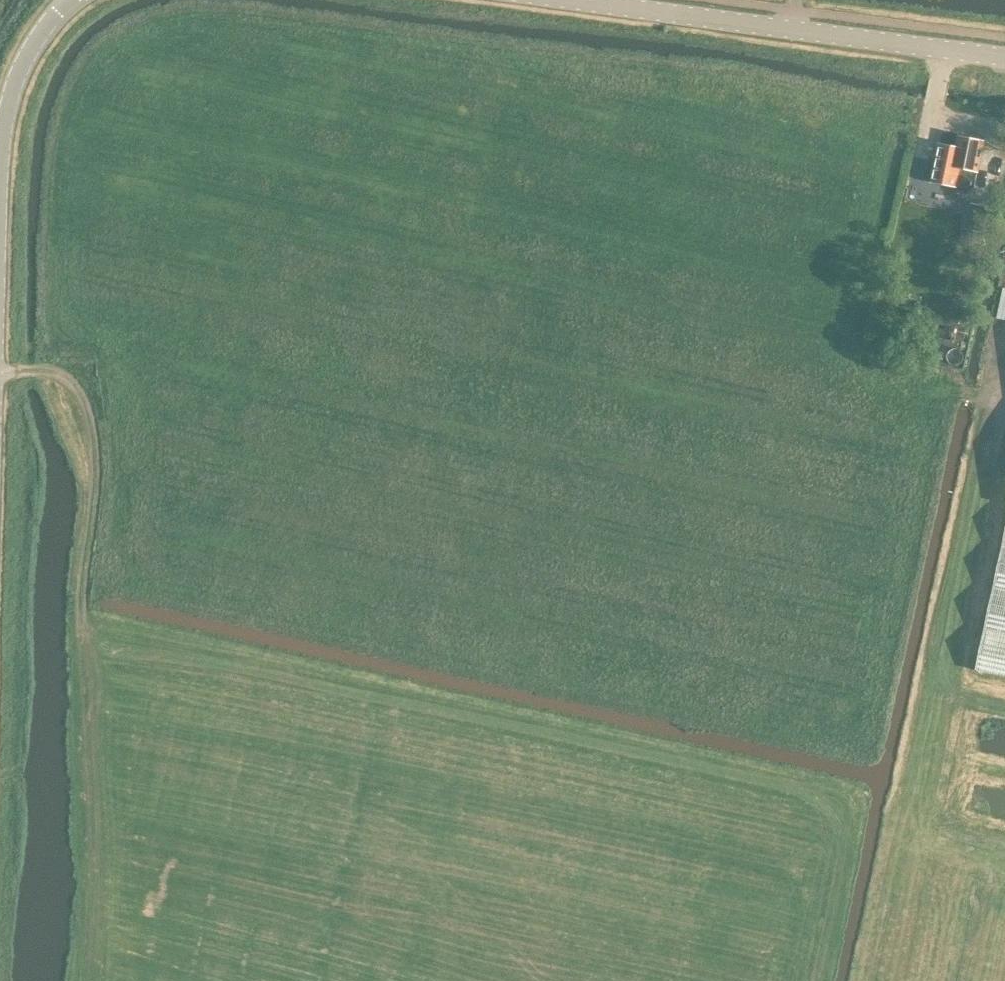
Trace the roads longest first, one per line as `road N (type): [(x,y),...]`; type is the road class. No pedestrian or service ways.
road 1 (track): [(97,980),(84,639),(96,486),(91,419),(68,377),(0,372)]
road 2 (tertiary): [(1004,55),(573,0)]
road 3 (tertiary): [(0,173),(12,91),(32,47),(68,0)]

